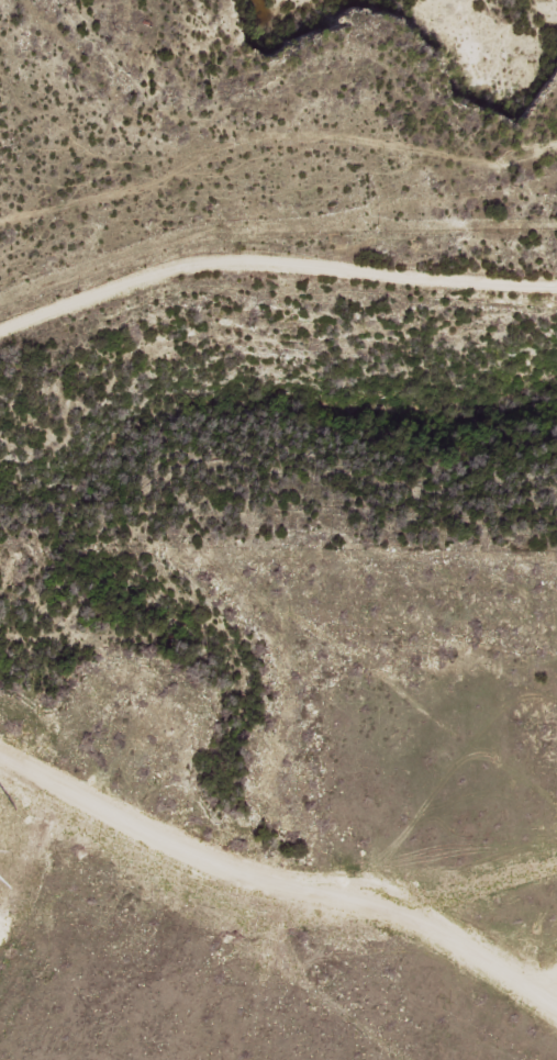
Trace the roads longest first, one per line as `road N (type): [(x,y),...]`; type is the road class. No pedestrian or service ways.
road 1 (residential): [(0,714),(83,755),(389,835),(556,935)]
road 2 (residential): [(0,333),(151,277),(216,263),(556,290)]

